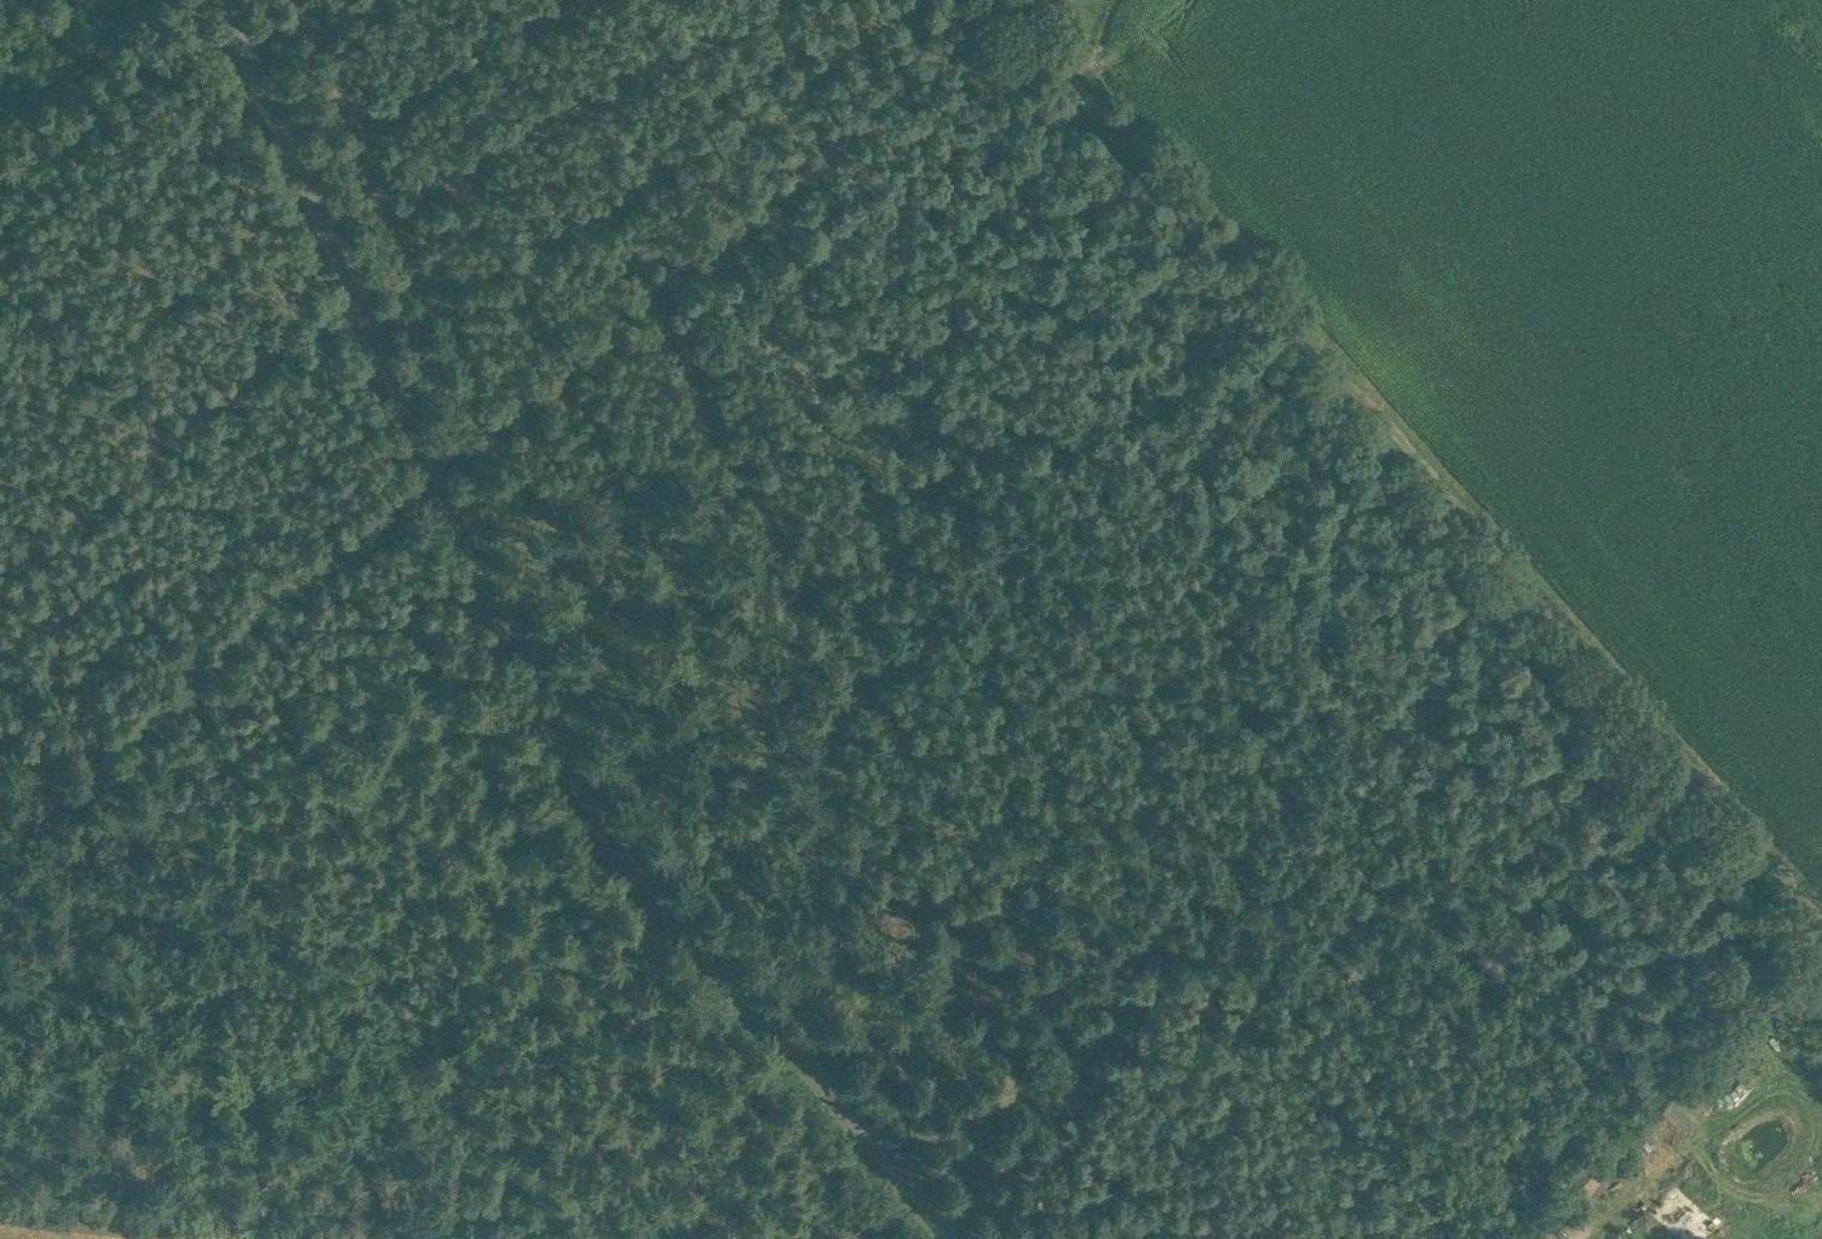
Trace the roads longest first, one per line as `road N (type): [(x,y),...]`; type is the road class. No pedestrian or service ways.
road 1 (unclassified): [(945,1238),(580,809),(431,458),(212,0)]
road 2 (track): [(1821,917),(1779,848),(1340,363),(1234,271),(988,0)]
road 3 (track): [(431,458),(963,0)]
road 4 (track): [(1821,954),(1574,1238)]

